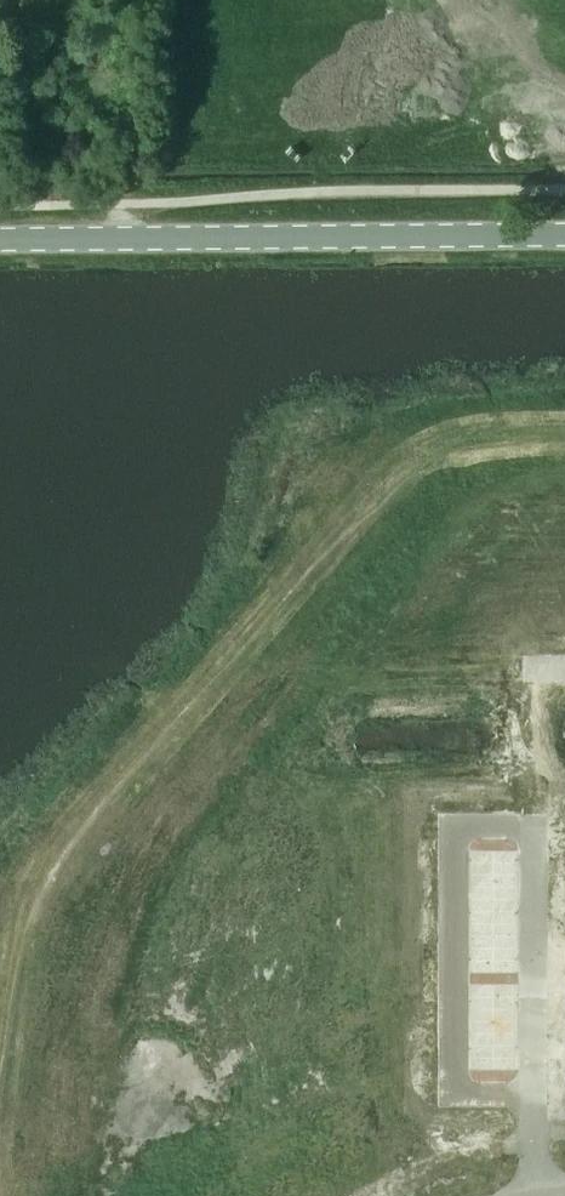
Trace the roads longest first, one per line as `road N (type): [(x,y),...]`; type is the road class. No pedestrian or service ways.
road 1 (tertiary): [(564,236),(0,242)]
road 2 (residential): [(531,1195),(531,802)]

